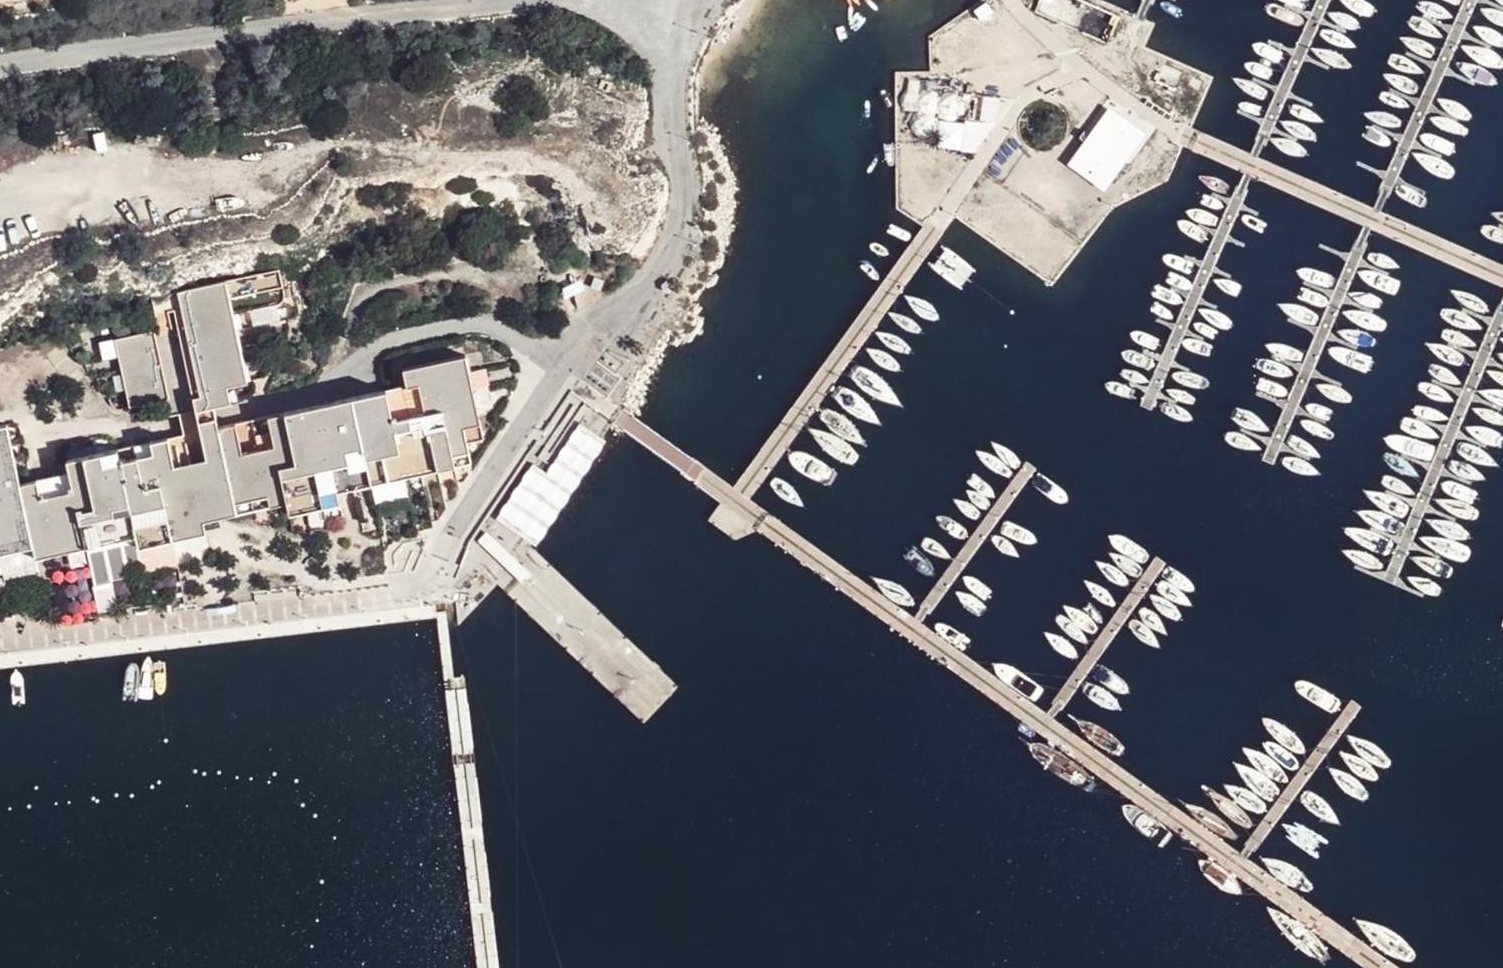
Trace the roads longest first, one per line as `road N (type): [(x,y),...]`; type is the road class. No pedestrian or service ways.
road 1 (unclassified): [(677,0),(672,108),(683,198),(670,246),(564,370),(420,594)]
road 2 (unclassified): [(0,67),(539,0)]

